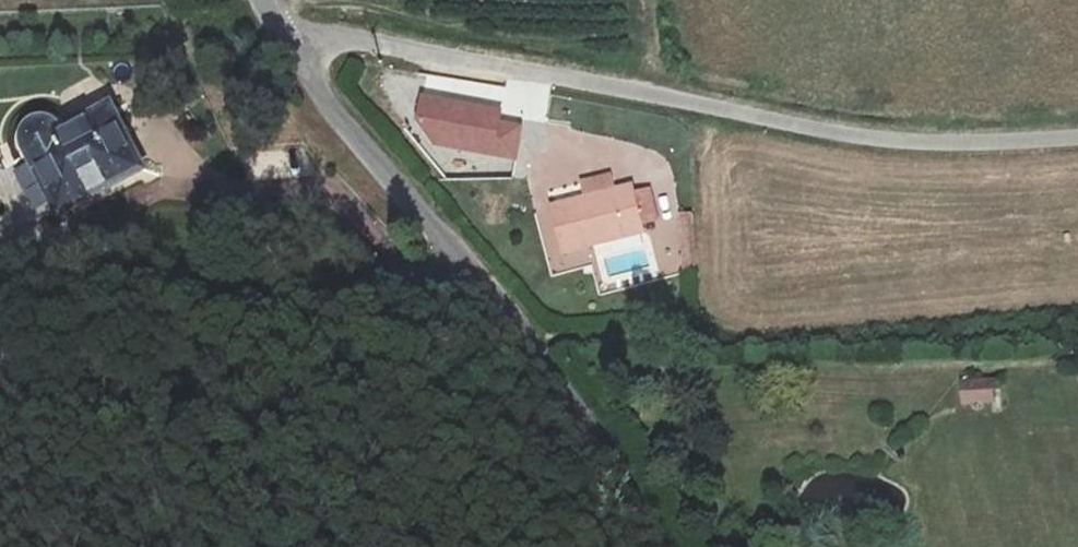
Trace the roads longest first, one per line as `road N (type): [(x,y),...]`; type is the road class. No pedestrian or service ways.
road 1 (unclassified): [(1077,138),(925,145),(334,38),(287,48)]
road 2 (unclassified): [(661,546),(575,397),(322,100),(287,48)]

